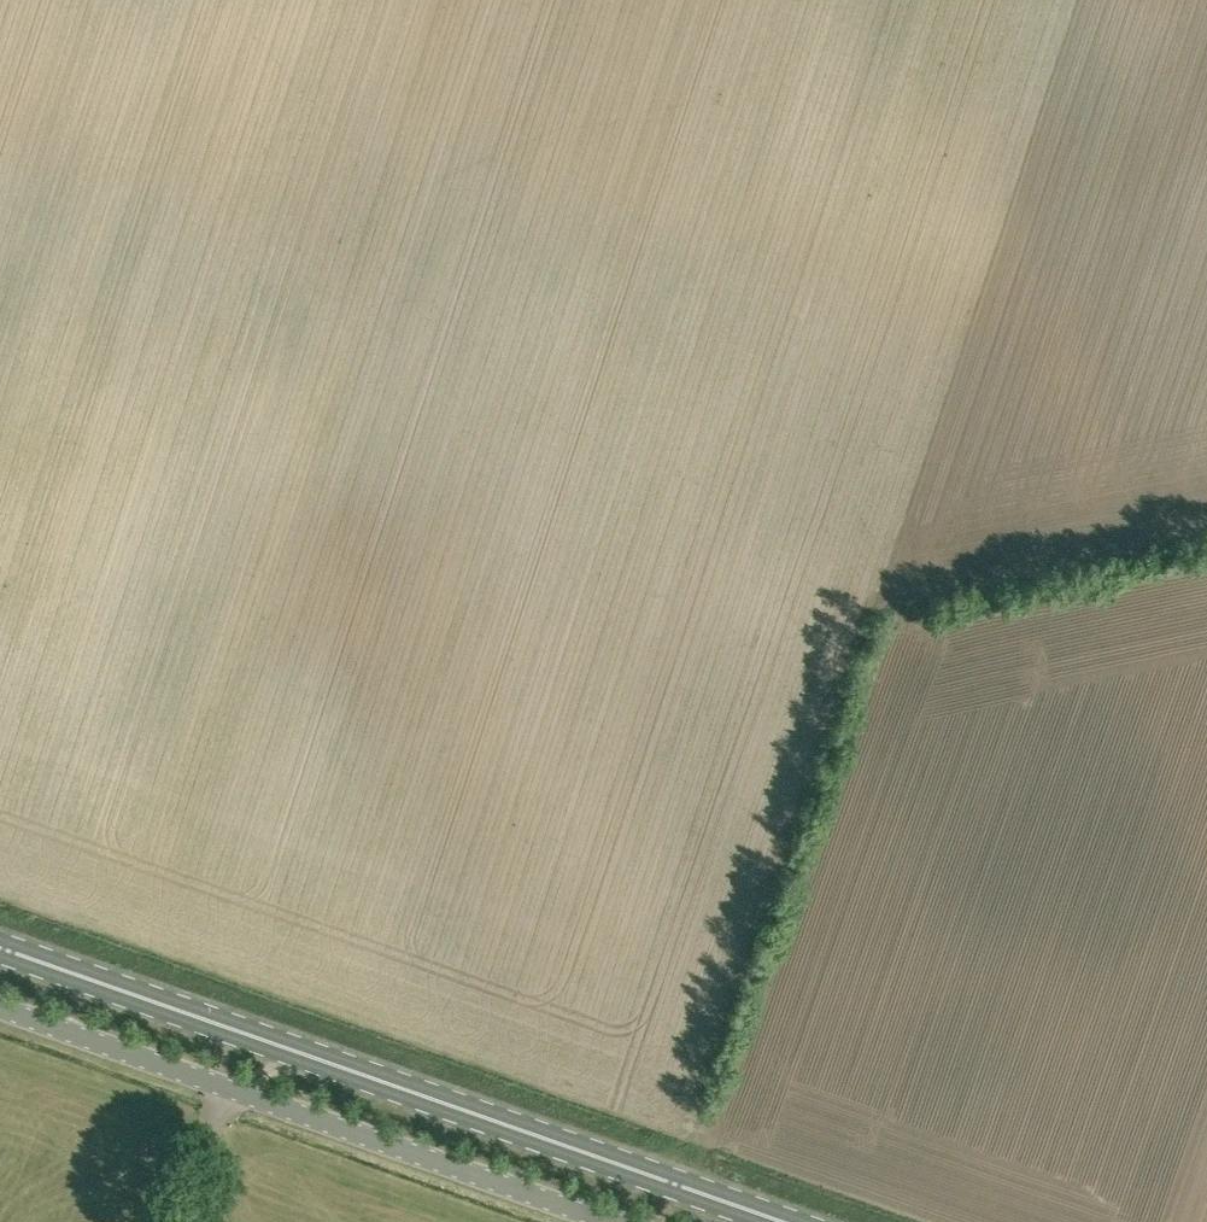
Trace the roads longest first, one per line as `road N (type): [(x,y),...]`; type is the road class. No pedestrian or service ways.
road 1 (primary): [(792,1221),(0,943)]
road 2 (unclassified): [(606,1221),(0,1009)]

